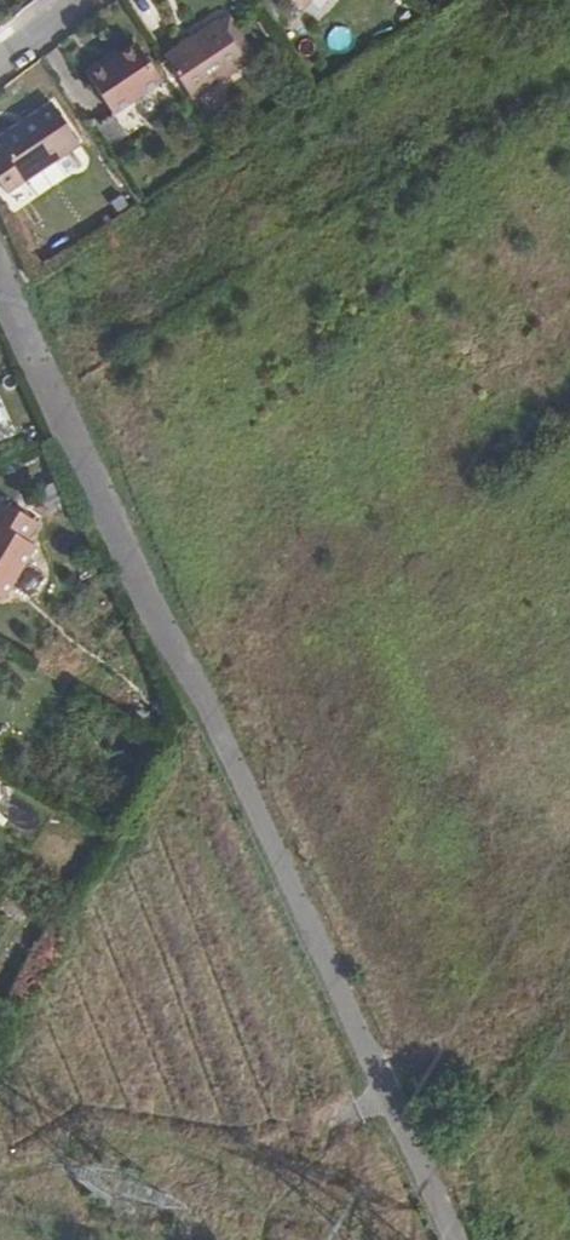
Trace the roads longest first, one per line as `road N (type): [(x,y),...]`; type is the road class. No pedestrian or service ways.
road 1 (residential): [(0,232),(465,1239)]

